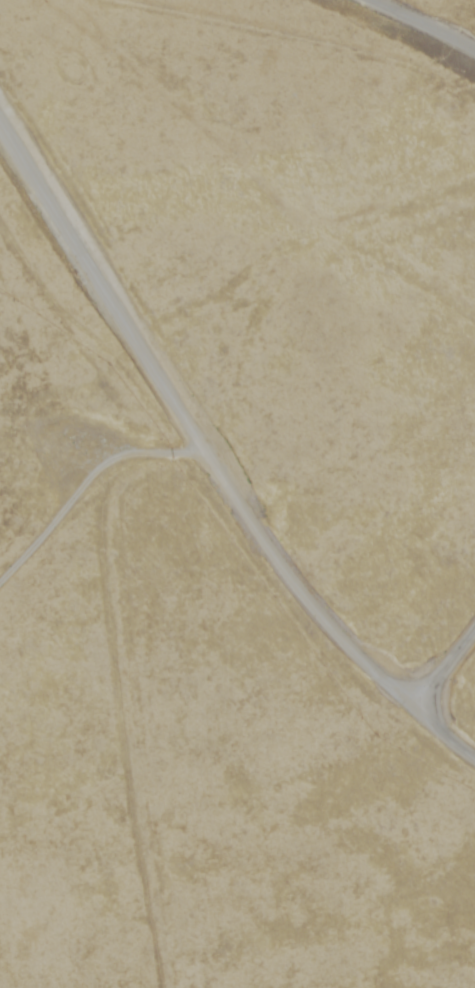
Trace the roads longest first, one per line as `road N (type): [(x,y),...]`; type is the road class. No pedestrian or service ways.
road 1 (residential): [(442,729),(325,628),(266,548),(0,104)]
road 2 (residential): [(364,0),(474,59)]

